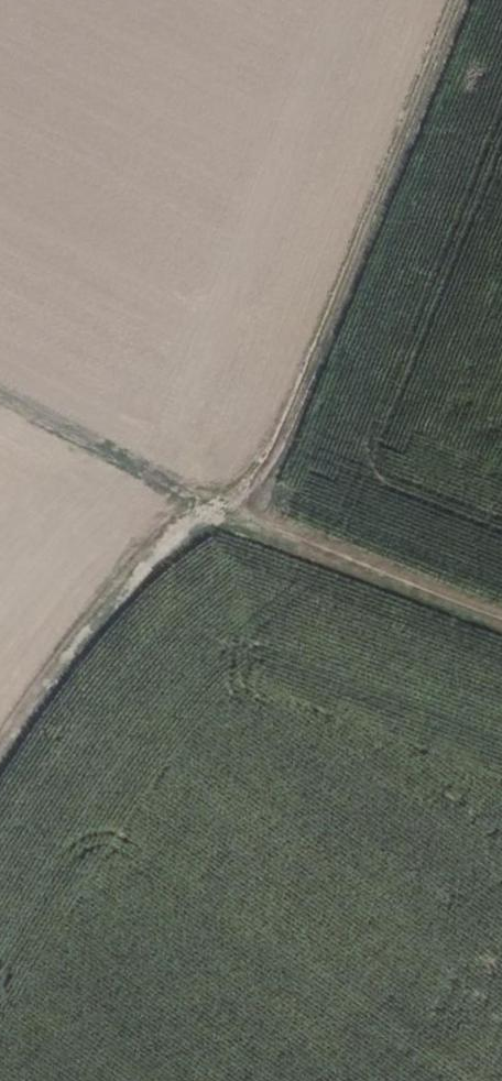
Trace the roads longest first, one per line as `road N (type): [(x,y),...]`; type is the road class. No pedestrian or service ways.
road 1 (track): [(455,0),(277,449),(233,496),(204,511)]
road 2 (track): [(0,404),(204,511),(501,632)]
road 3 (track): [(0,755),(44,680),(204,511)]

